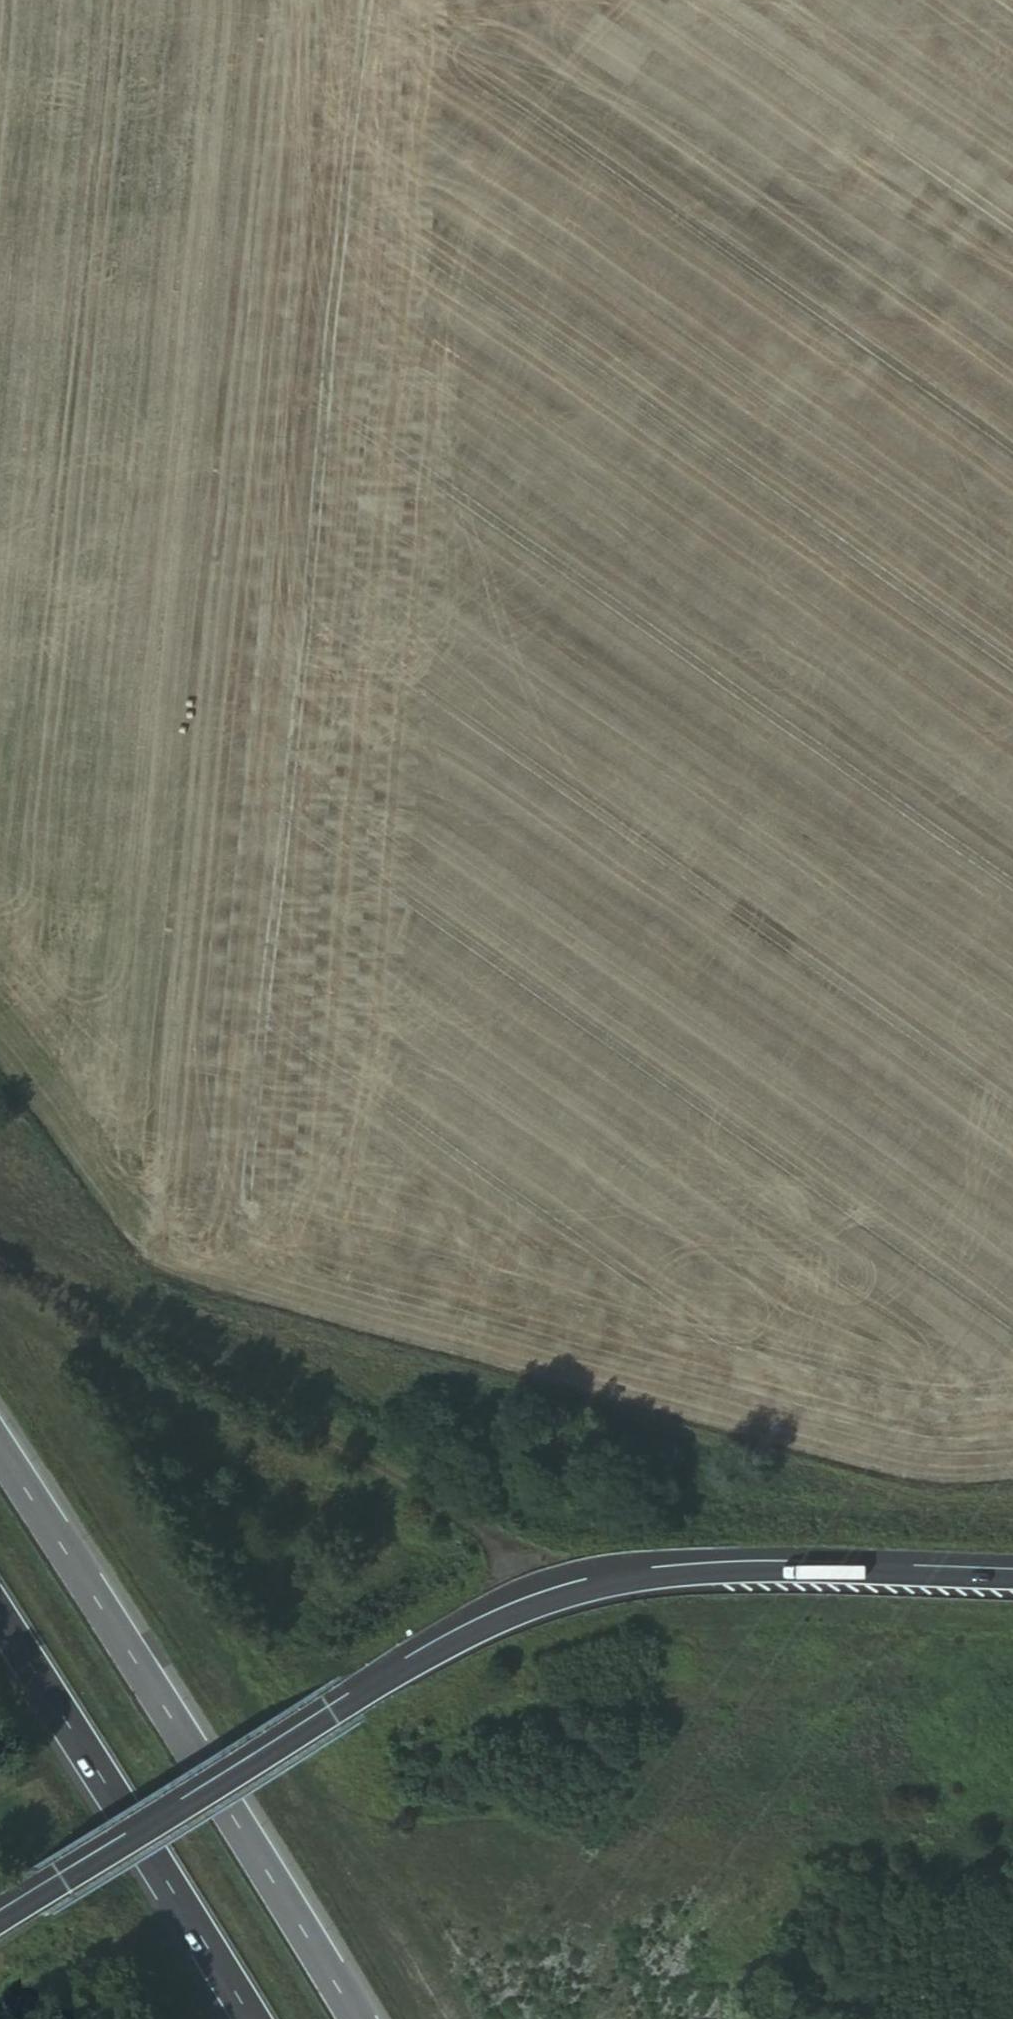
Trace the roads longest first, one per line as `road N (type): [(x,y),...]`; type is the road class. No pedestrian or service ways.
road 1 (motorway): [(1012,1577),(685,1573),(534,1605),(335,1709),(0,1920)]
road 2 (motorway): [(351,2018),(190,1743),(0,1450)]
road 3 (motorway): [(0,1619),(249,2018)]

